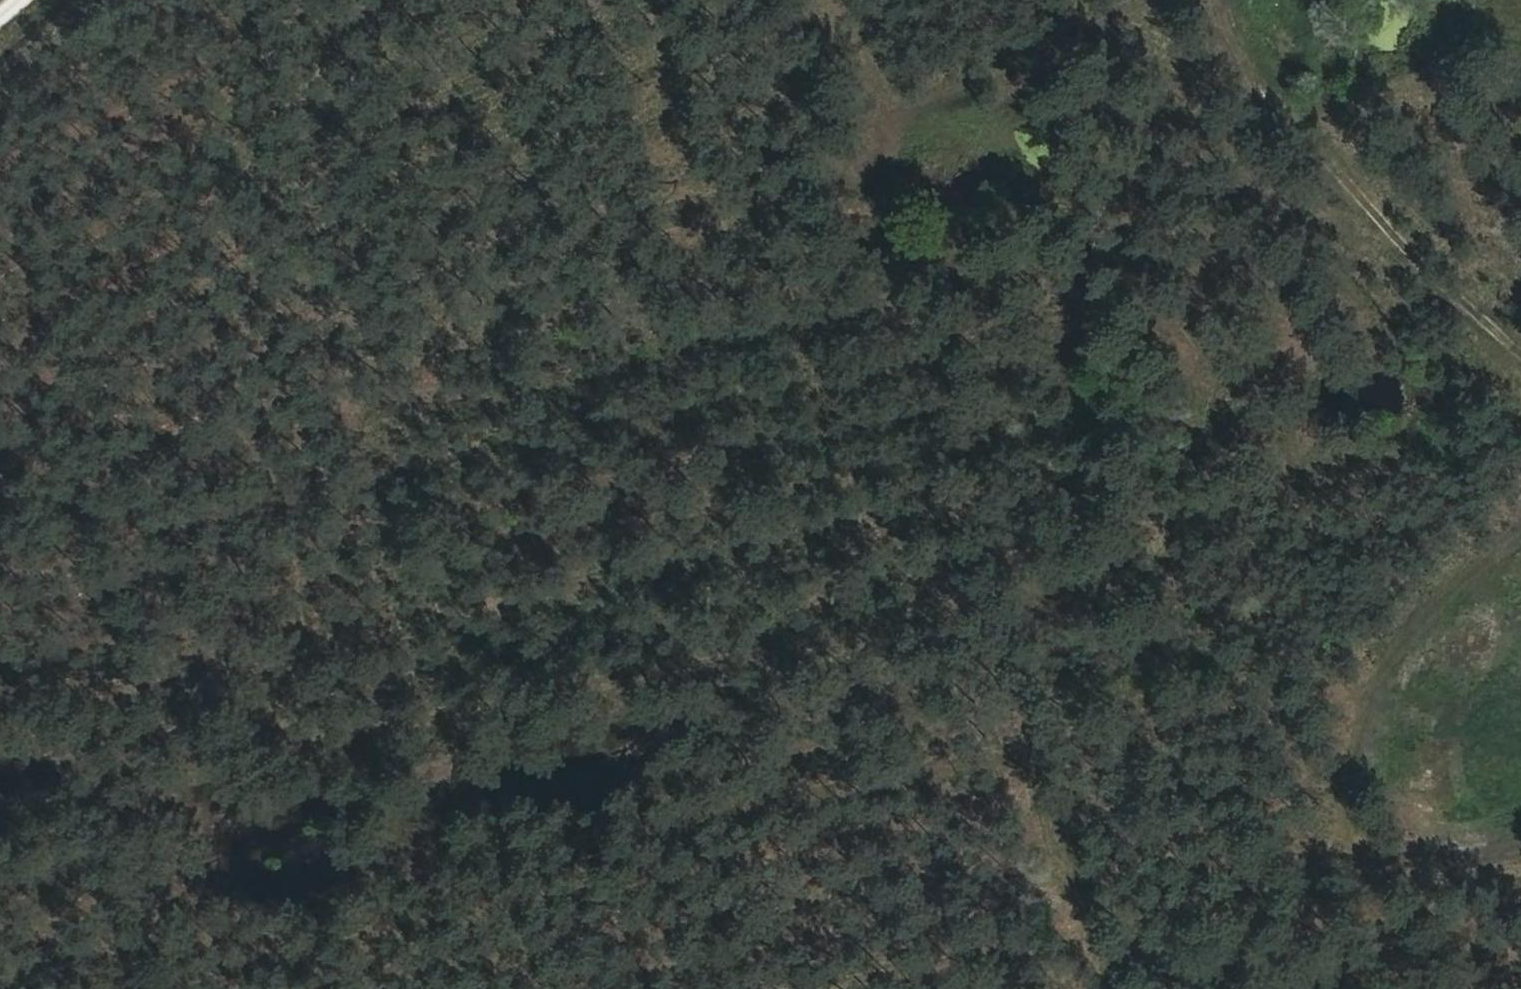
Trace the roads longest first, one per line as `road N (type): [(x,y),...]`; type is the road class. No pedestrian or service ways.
road 1 (track): [(0,168),(200,0)]

